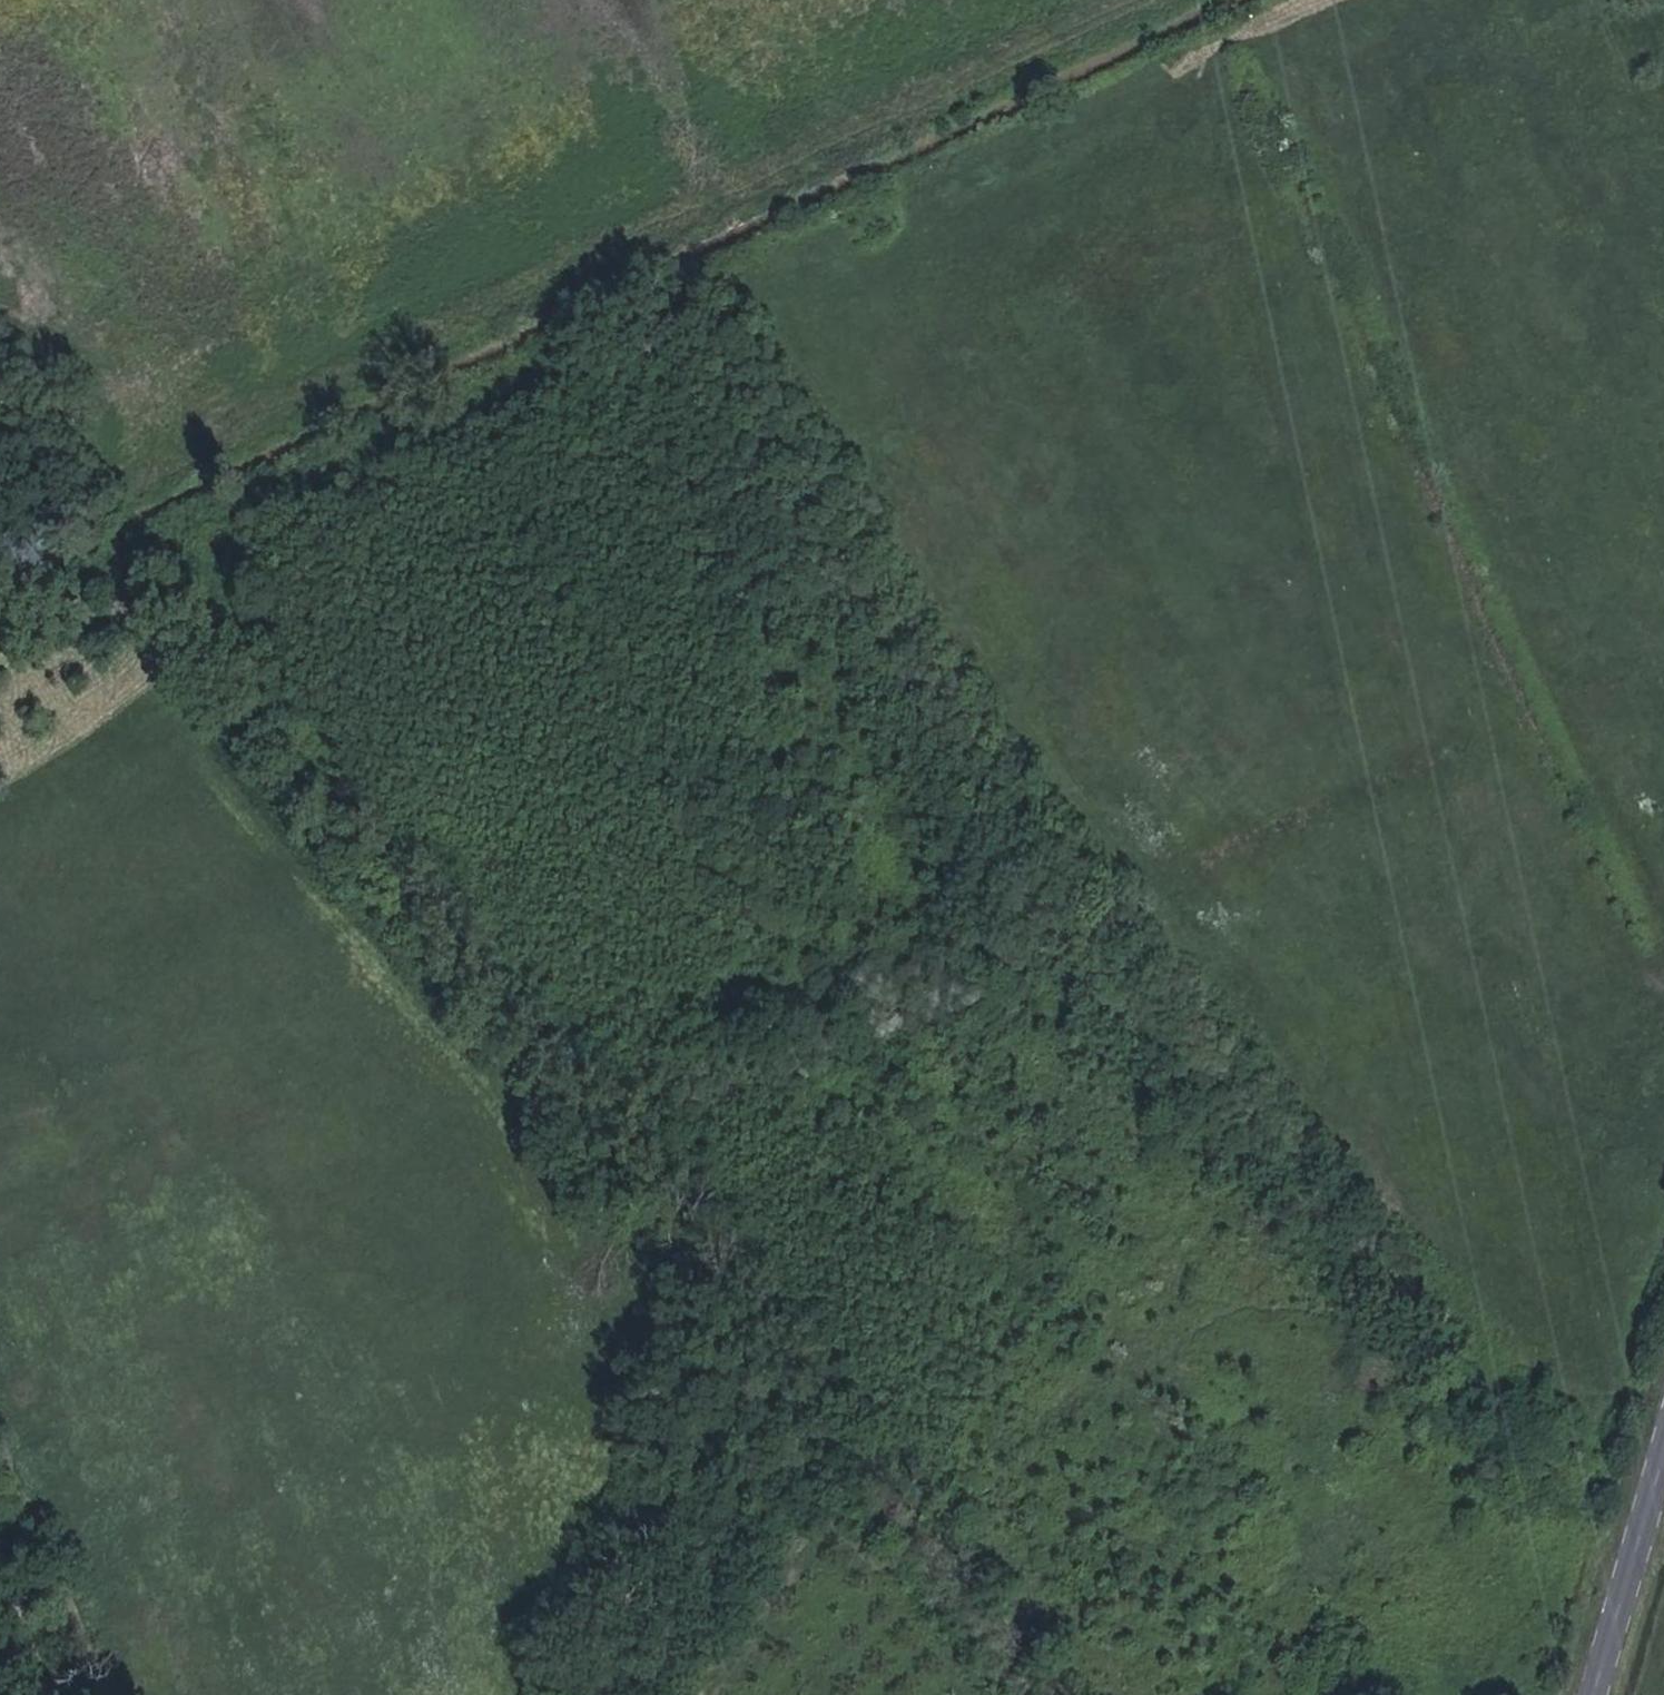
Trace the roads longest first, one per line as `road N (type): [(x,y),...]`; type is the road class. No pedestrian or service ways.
road 1 (tertiary): [(1663,1481),(1602,1694)]

